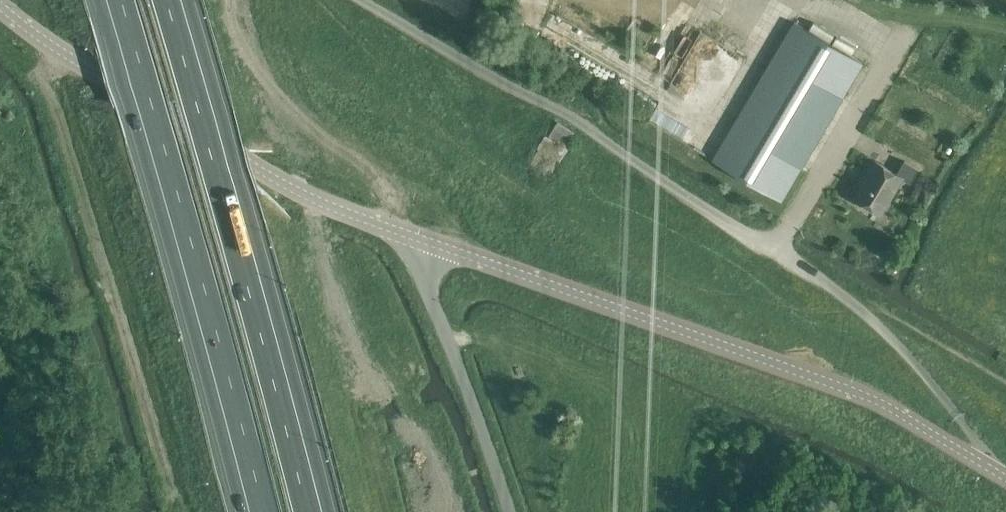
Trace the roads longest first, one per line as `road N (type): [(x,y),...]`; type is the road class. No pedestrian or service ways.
road 1 (unclassified): [(996,471),(914,362),(845,297),(585,126),(362,0)]
road 2 (tertiary): [(996,471),(861,394),(425,240)]
road 3 (motorway): [(114,0),(257,511)]
road 4 (motorway): [(314,511),(174,0)]
road 5 (tertiary): [(425,240),(282,183),(47,42),(0,5)]
road 6 (track): [(391,228),(376,182),(265,82),(228,0)]
road 7 (unclassified): [(511,511),(430,285),(425,240)]

